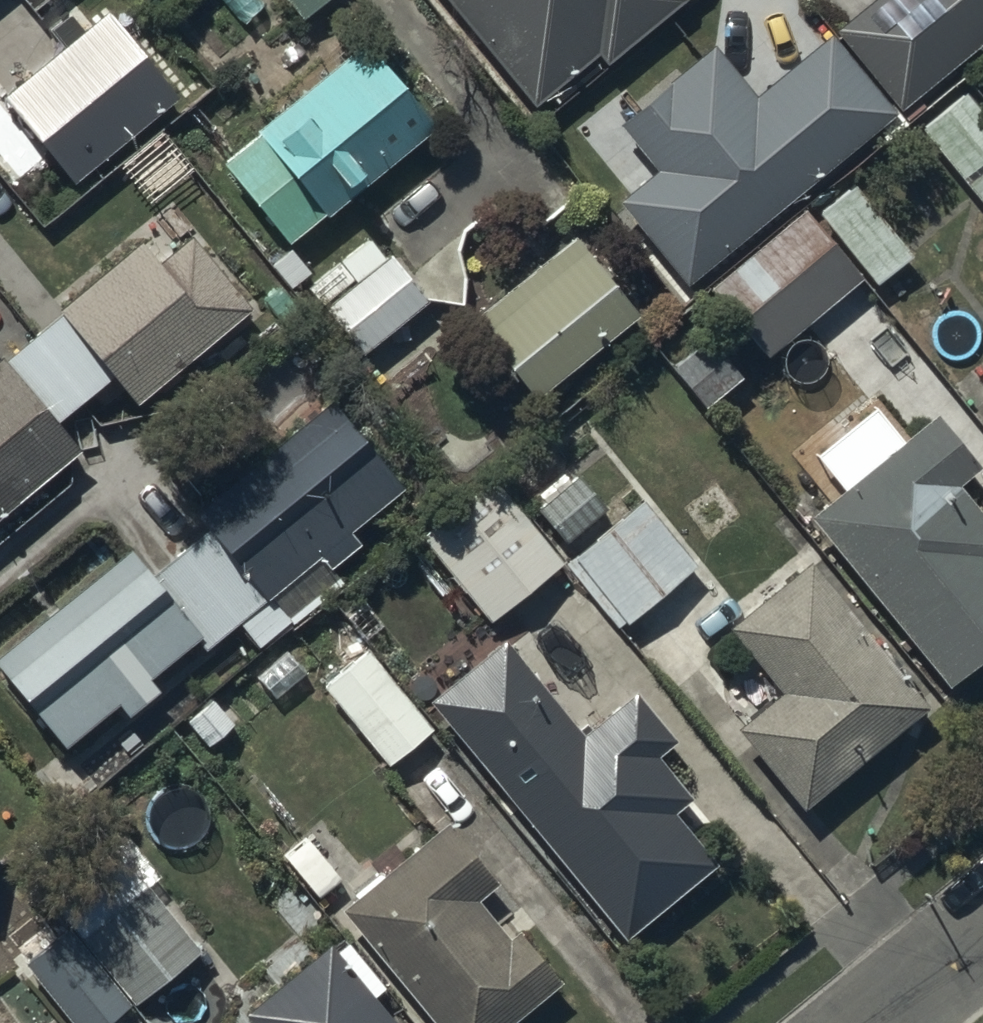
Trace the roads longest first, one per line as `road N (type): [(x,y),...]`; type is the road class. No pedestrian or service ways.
road 1 (unclassified): [(856,1022),(982,919)]

